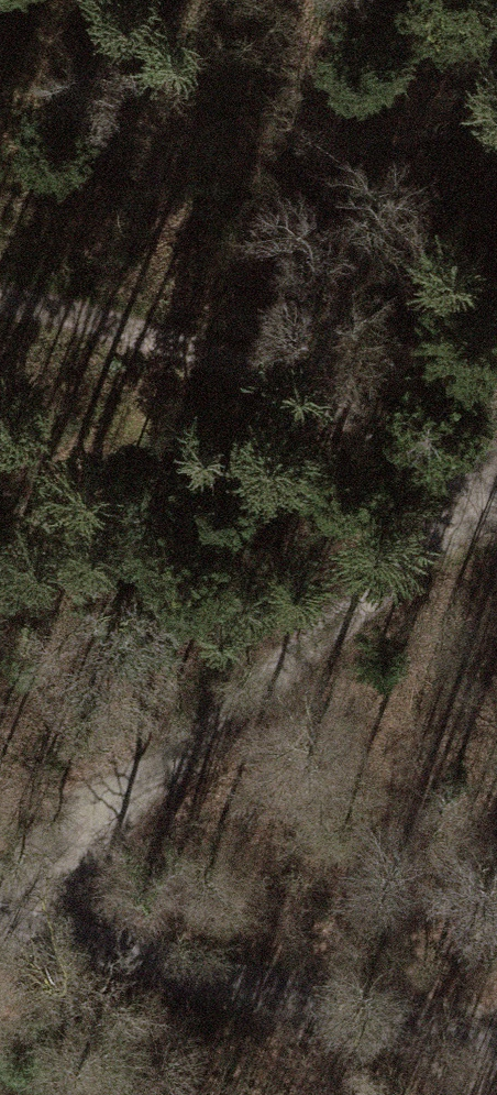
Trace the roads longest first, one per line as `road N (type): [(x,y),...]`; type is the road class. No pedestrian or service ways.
road 1 (track): [(0,921),(122,791),(496,490)]
road 2 (track): [(0,303),(98,321),(357,415),(496,500)]
road 3 (residential): [(0,929),(496,1053)]

